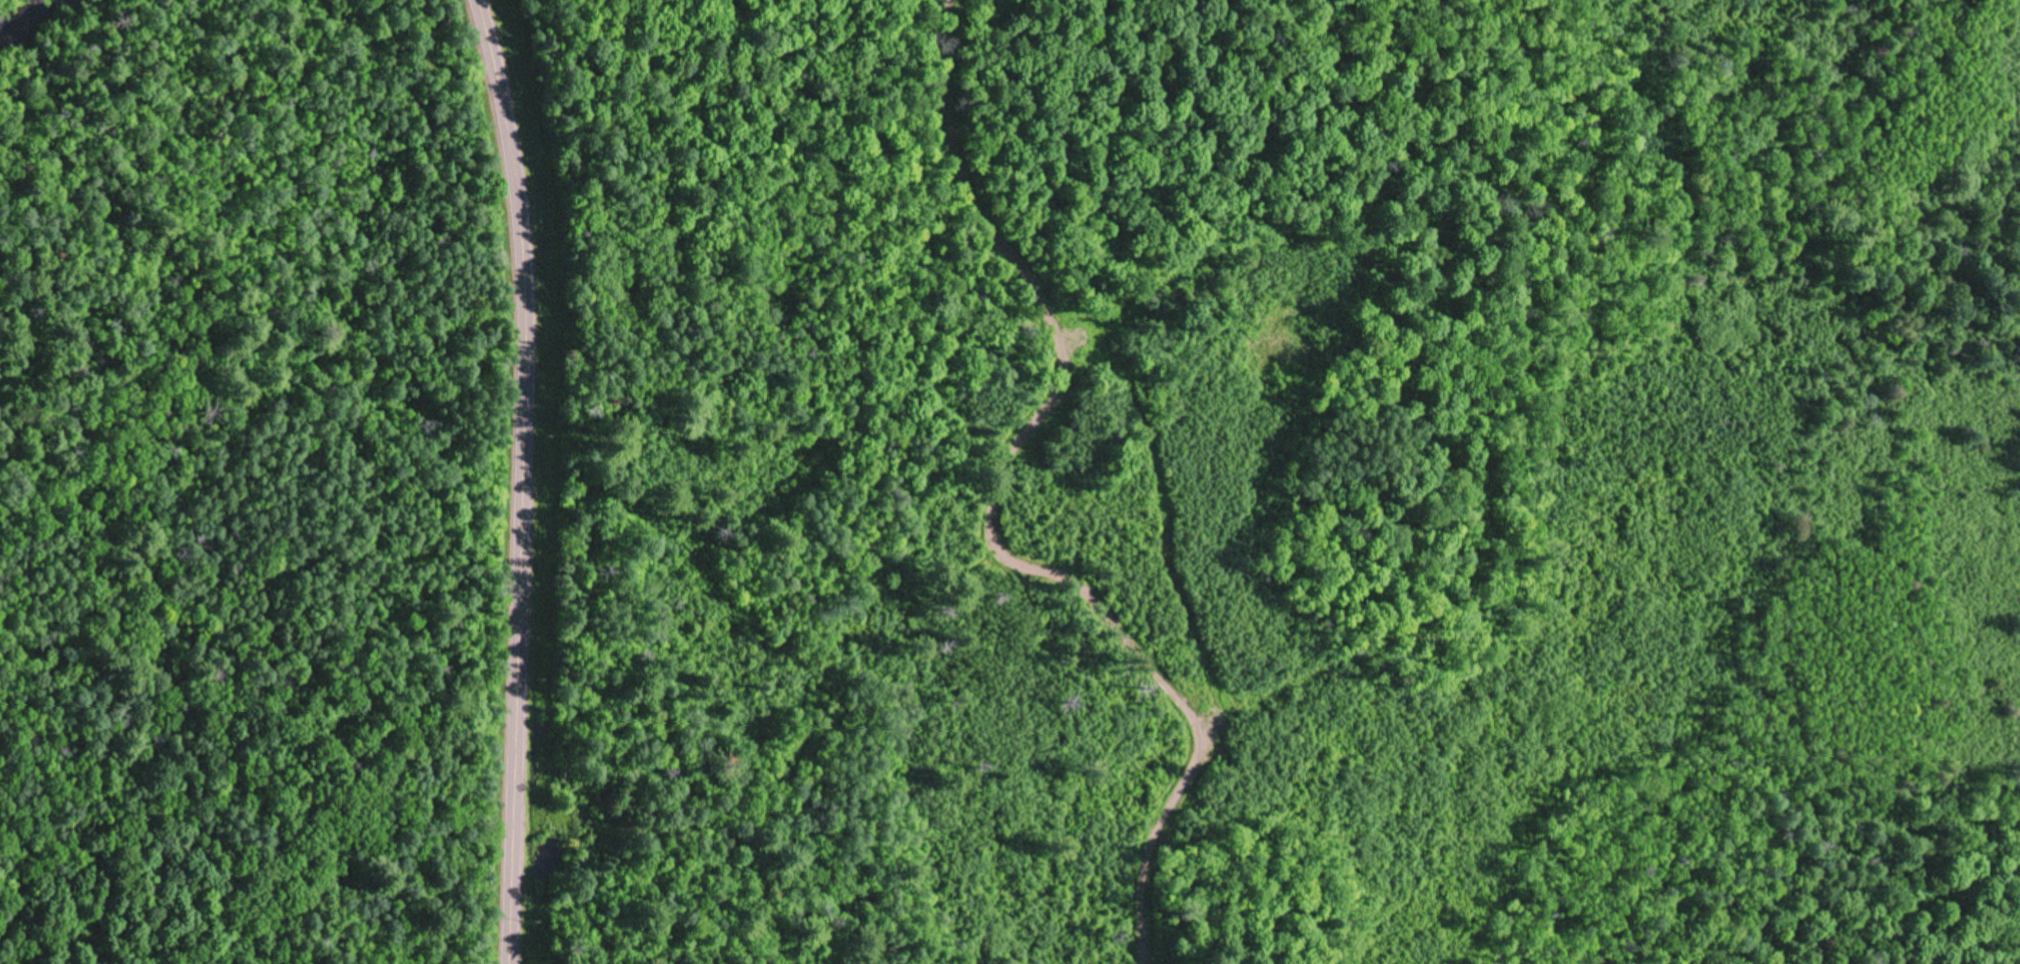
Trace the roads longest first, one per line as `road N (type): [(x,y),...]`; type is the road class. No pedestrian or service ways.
road 1 (tertiary): [(479,0),(515,136),(526,245),(510,963)]

